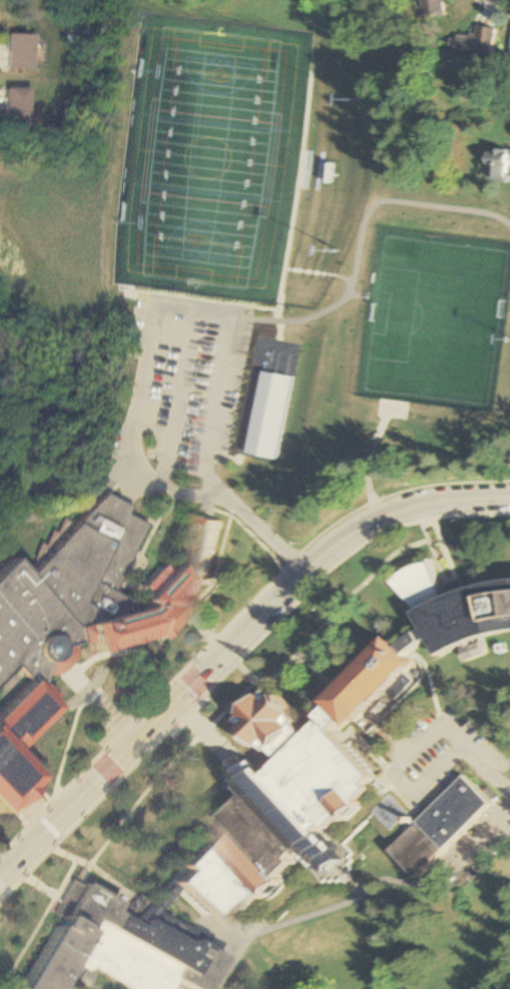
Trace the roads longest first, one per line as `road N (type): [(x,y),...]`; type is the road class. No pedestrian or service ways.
road 1 (residential): [(509,496),(415,504),(346,536),(0,877)]

